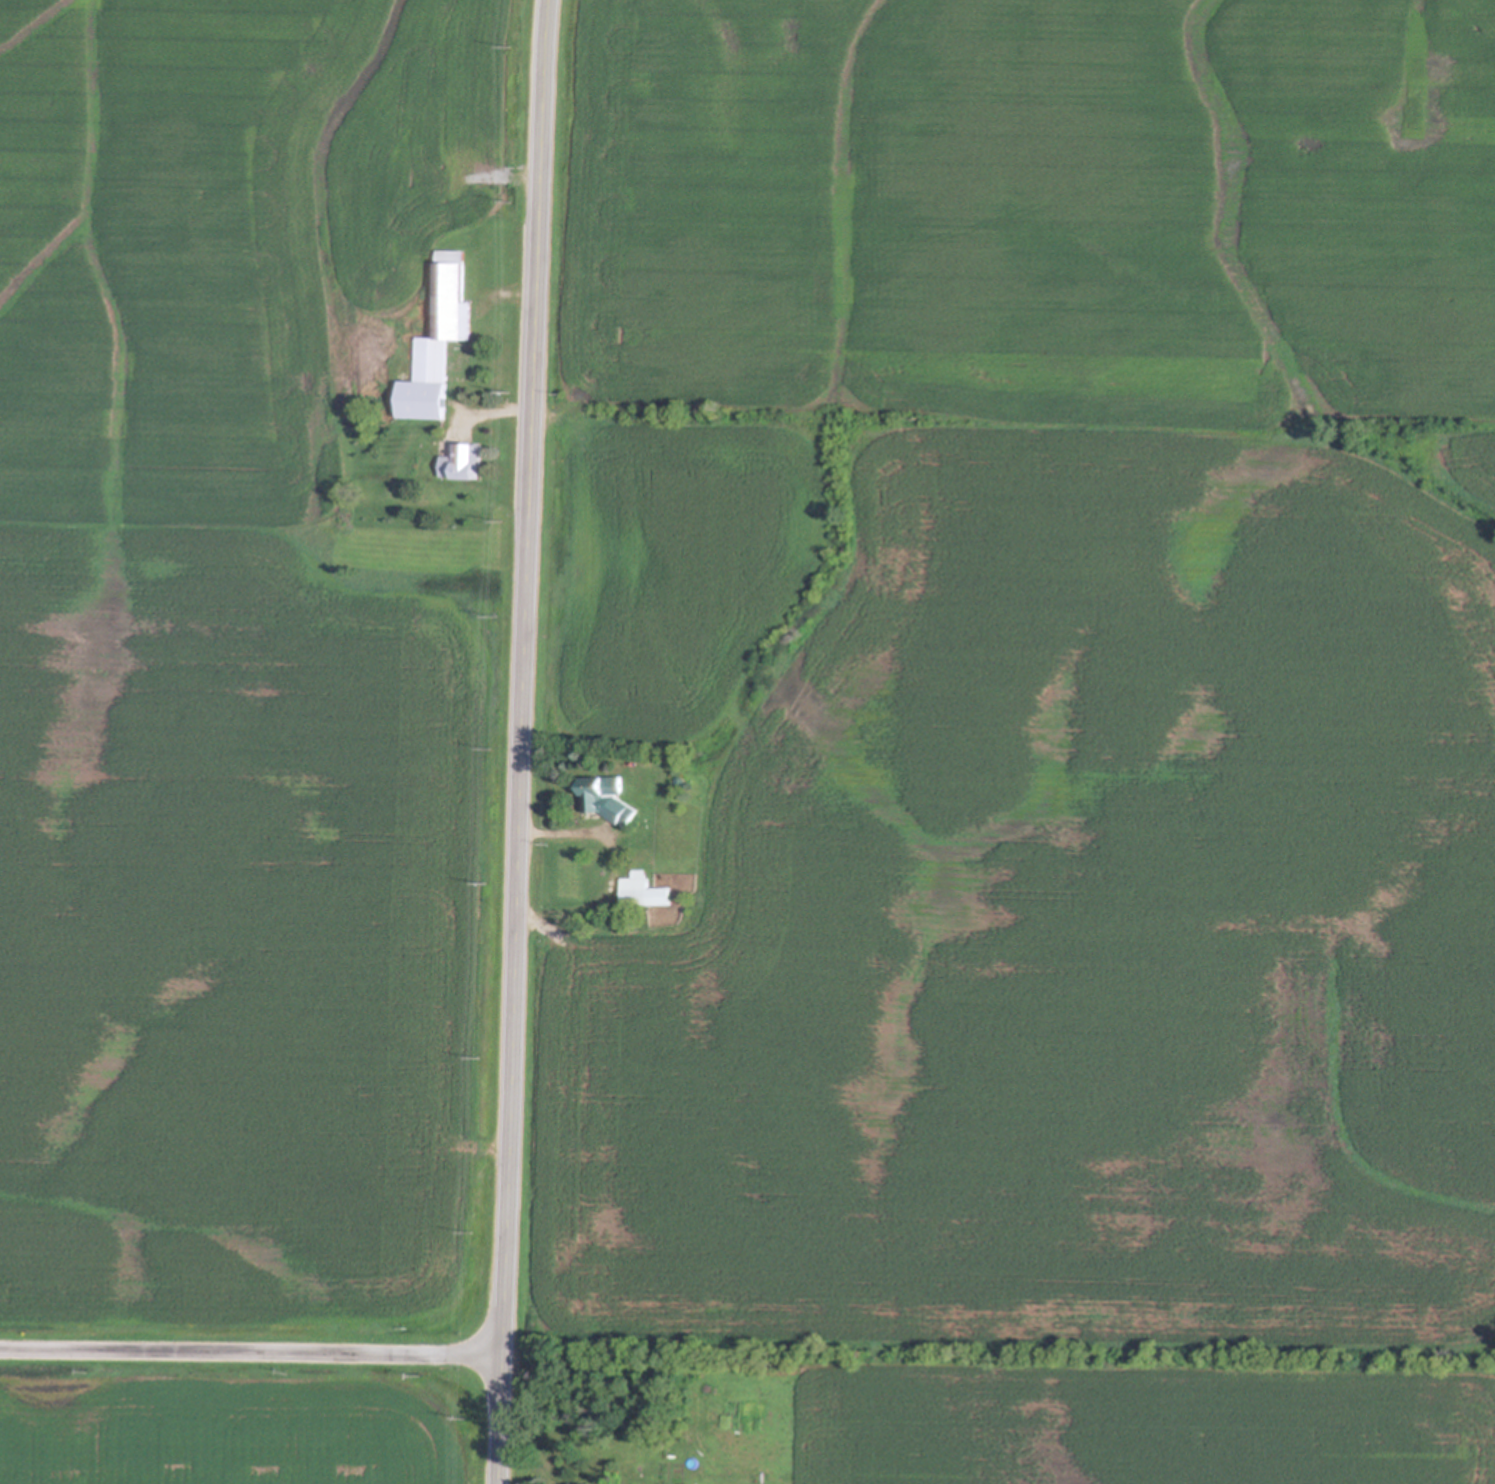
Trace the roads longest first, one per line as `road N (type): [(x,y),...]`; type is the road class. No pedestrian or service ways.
road 1 (tertiary): [(549,0),(497,1483)]
road 2 (residential): [(500,1354),(0,1352)]

